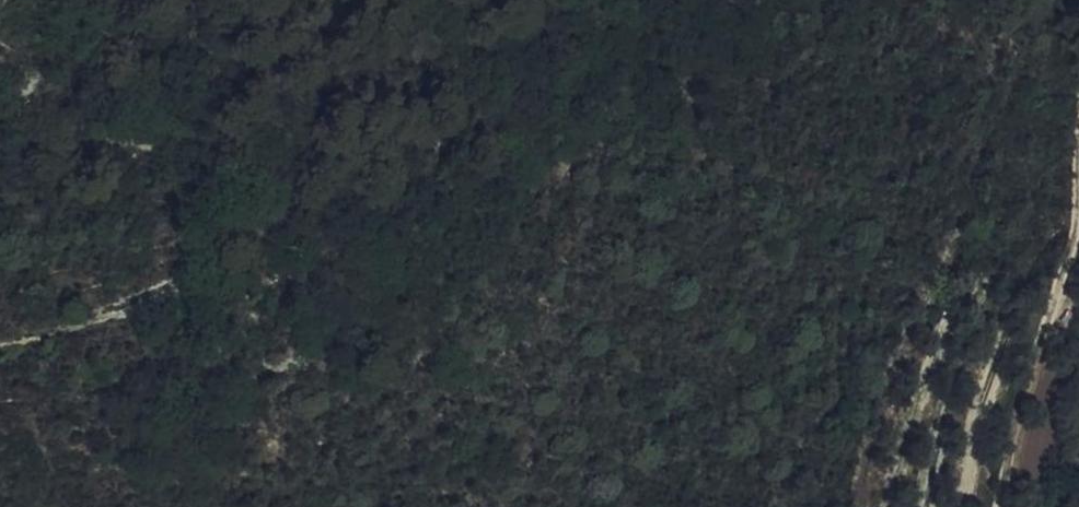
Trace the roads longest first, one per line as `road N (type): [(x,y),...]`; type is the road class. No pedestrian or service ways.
road 1 (track): [(1008,477),(1078,194)]

